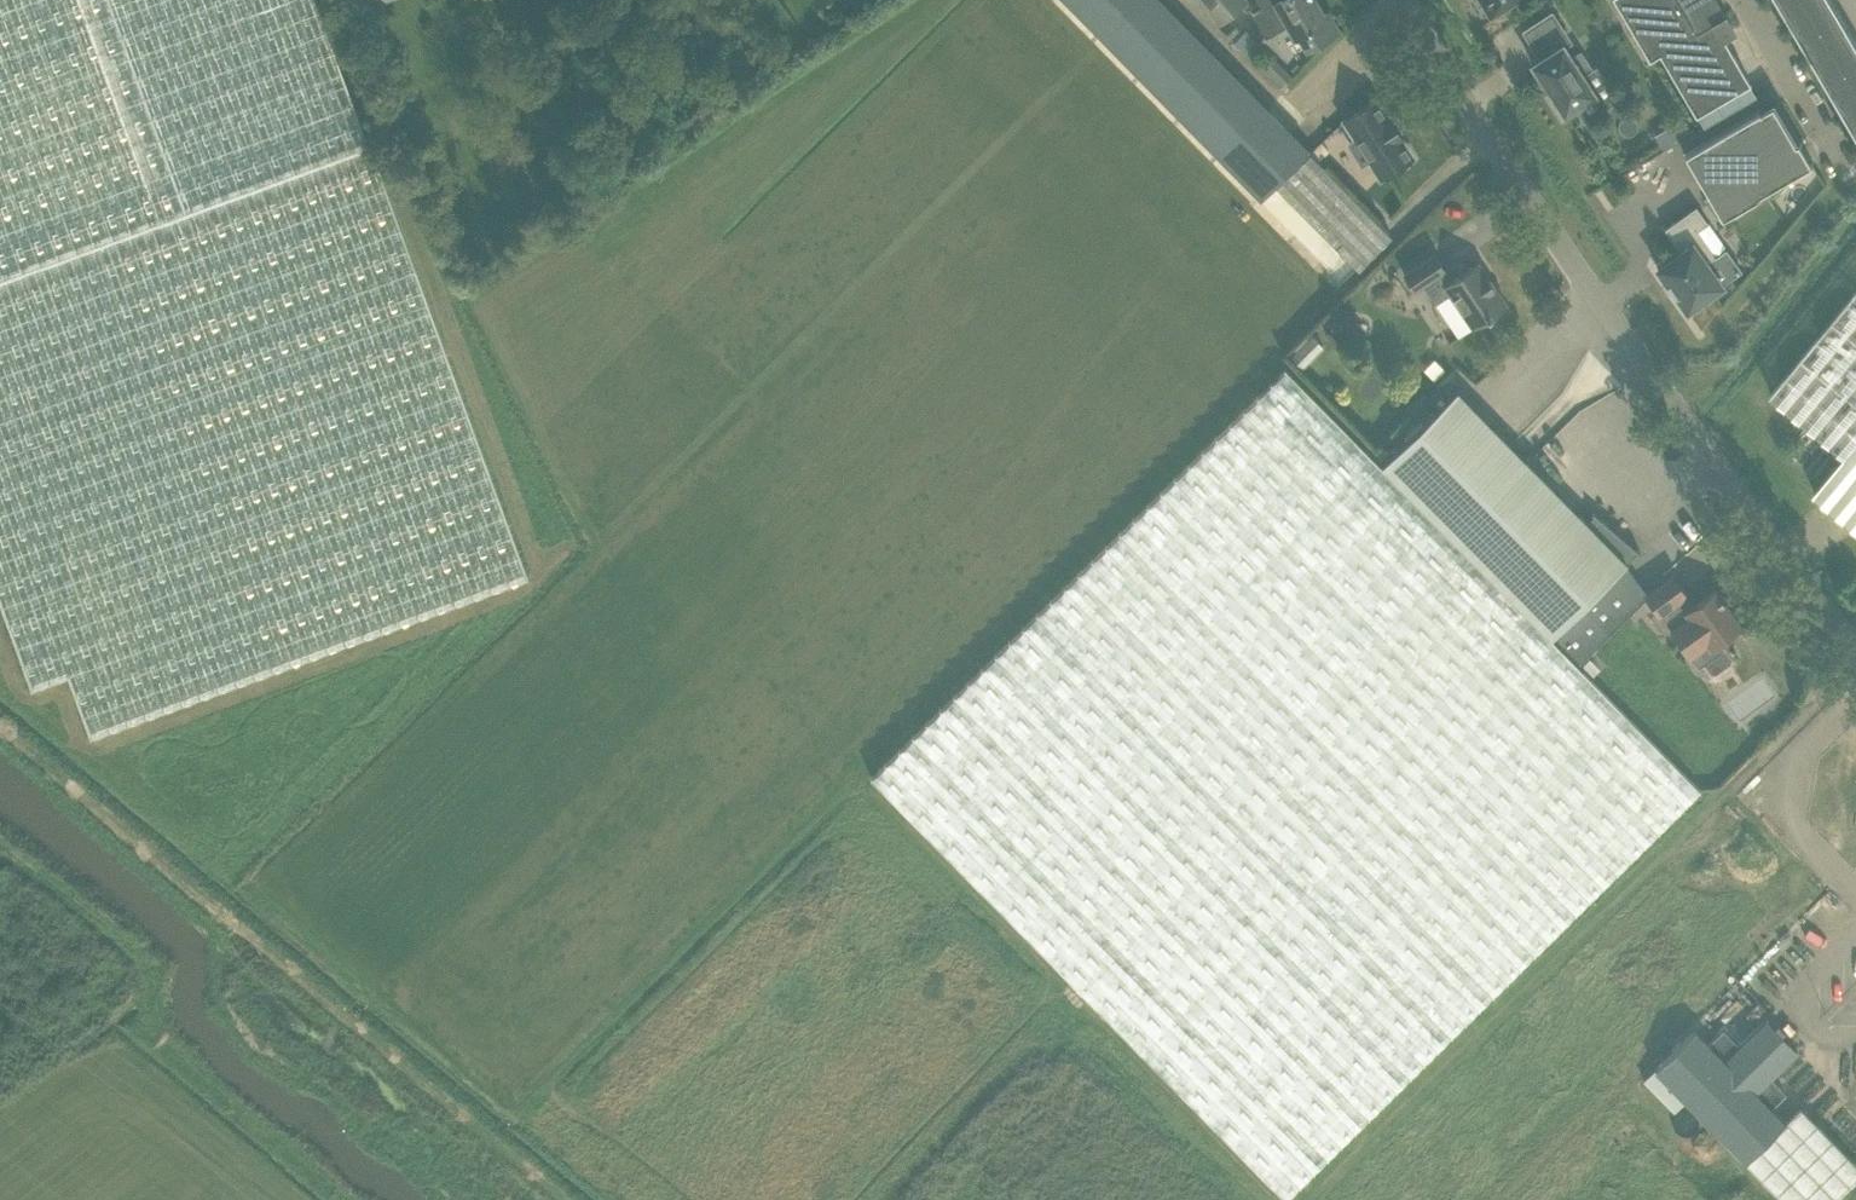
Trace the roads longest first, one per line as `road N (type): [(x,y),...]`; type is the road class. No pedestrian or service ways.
road 1 (unclassified): [(1855,644),(1777,554),(1591,292),(1404,0)]
road 2 (track): [(0,838),(125,943),(174,1061),(338,1199)]
road 3 (unclassified): [(1747,0),(1840,162)]

